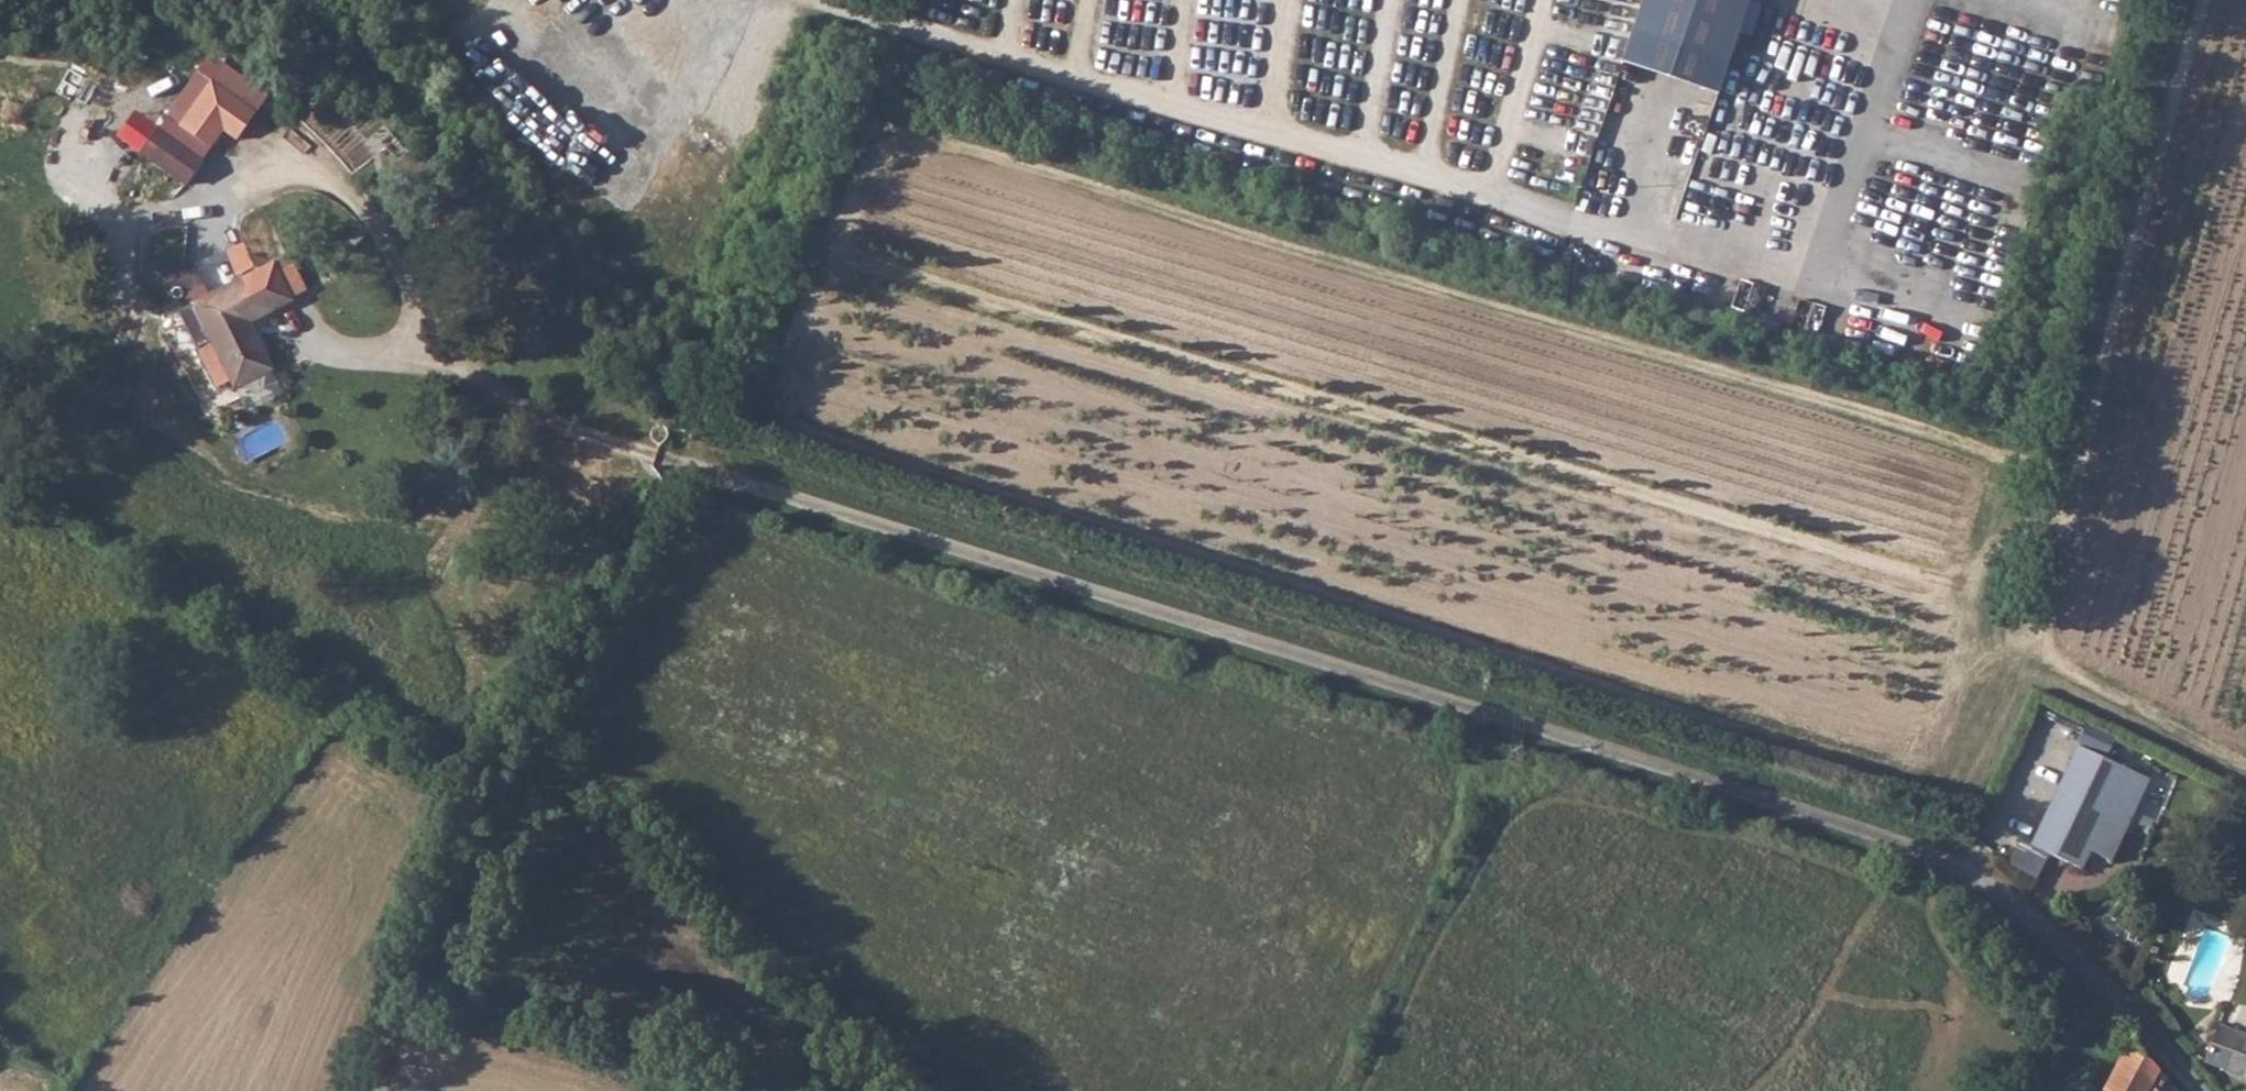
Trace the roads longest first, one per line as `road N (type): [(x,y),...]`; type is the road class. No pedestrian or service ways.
road 1 (residential): [(2196,1090),(2060,941),(2006,895),(1935,855),(687,463)]

